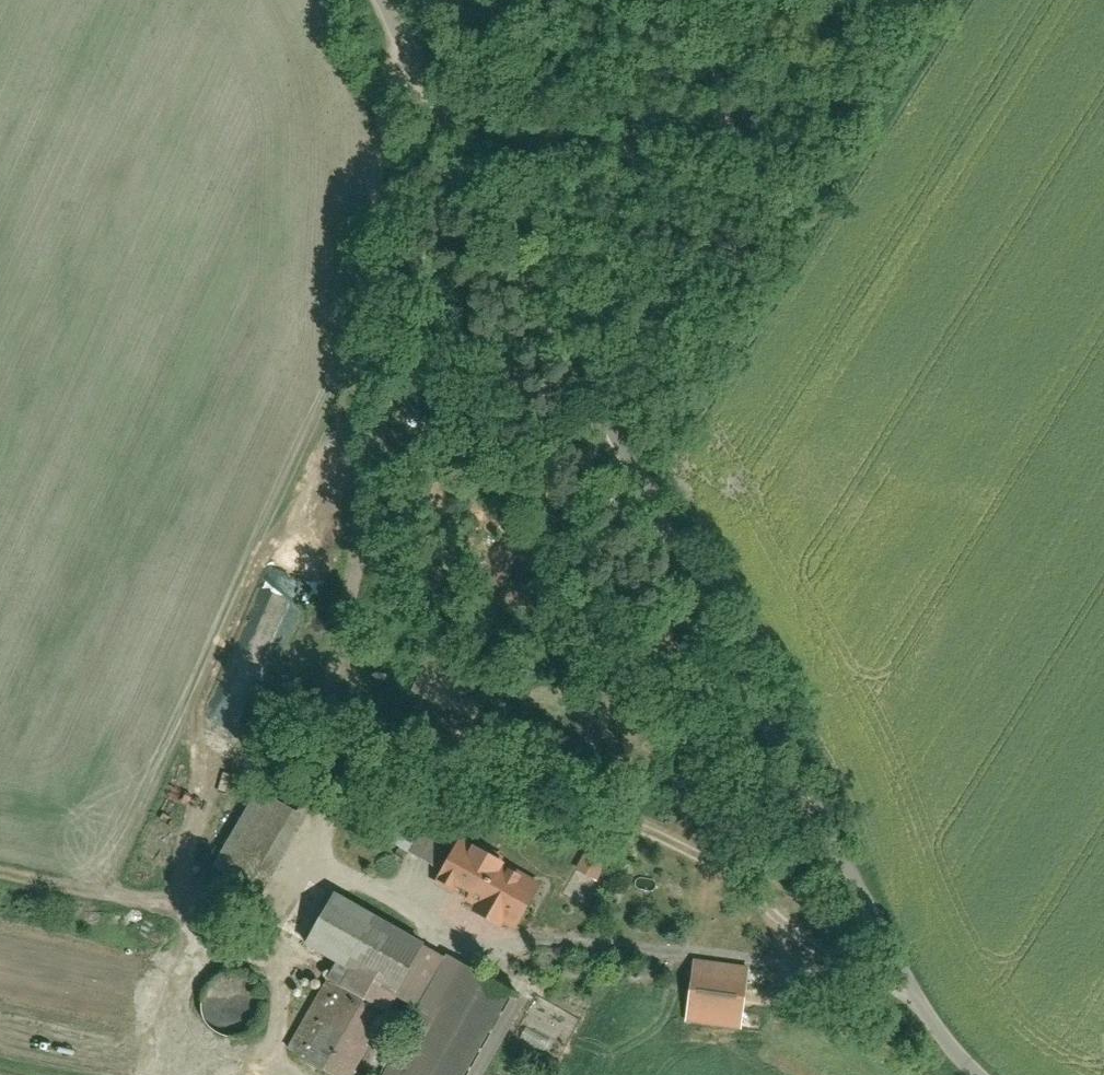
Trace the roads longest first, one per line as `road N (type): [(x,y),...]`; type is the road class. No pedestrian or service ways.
road 1 (residential): [(996,1074),(950,1041),(829,841),(765,652),(634,403),(401,0)]

